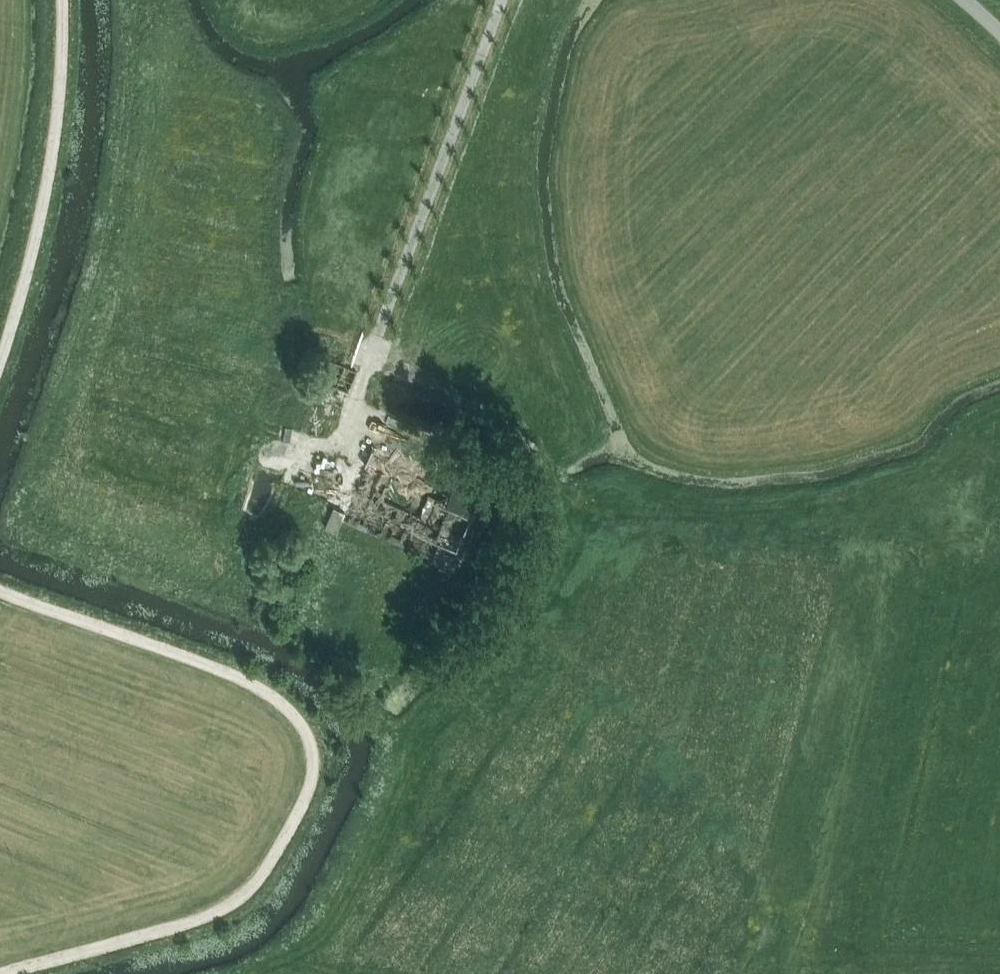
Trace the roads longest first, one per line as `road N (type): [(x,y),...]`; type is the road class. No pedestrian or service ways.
road 1 (track): [(0,590),(242,679),(287,709),(314,757),(310,791),(248,894),(194,923),(6,973)]
road 2 (track): [(63,0),(63,97),(44,213),(0,364)]

